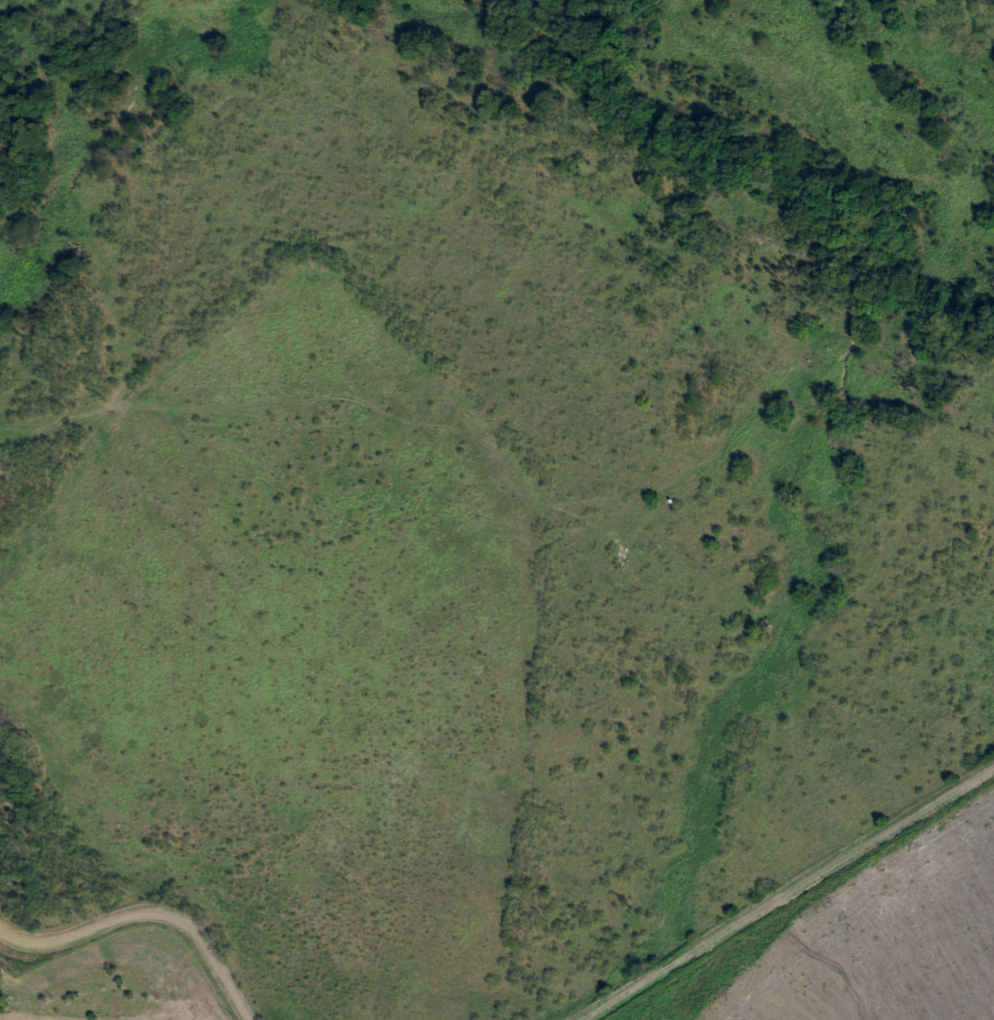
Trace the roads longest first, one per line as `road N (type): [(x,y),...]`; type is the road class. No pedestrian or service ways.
road 1 (residential): [(586,1019),(993,767)]
road 2 (residential): [(249,1019),(206,946),(158,912),(58,939),(0,929)]

